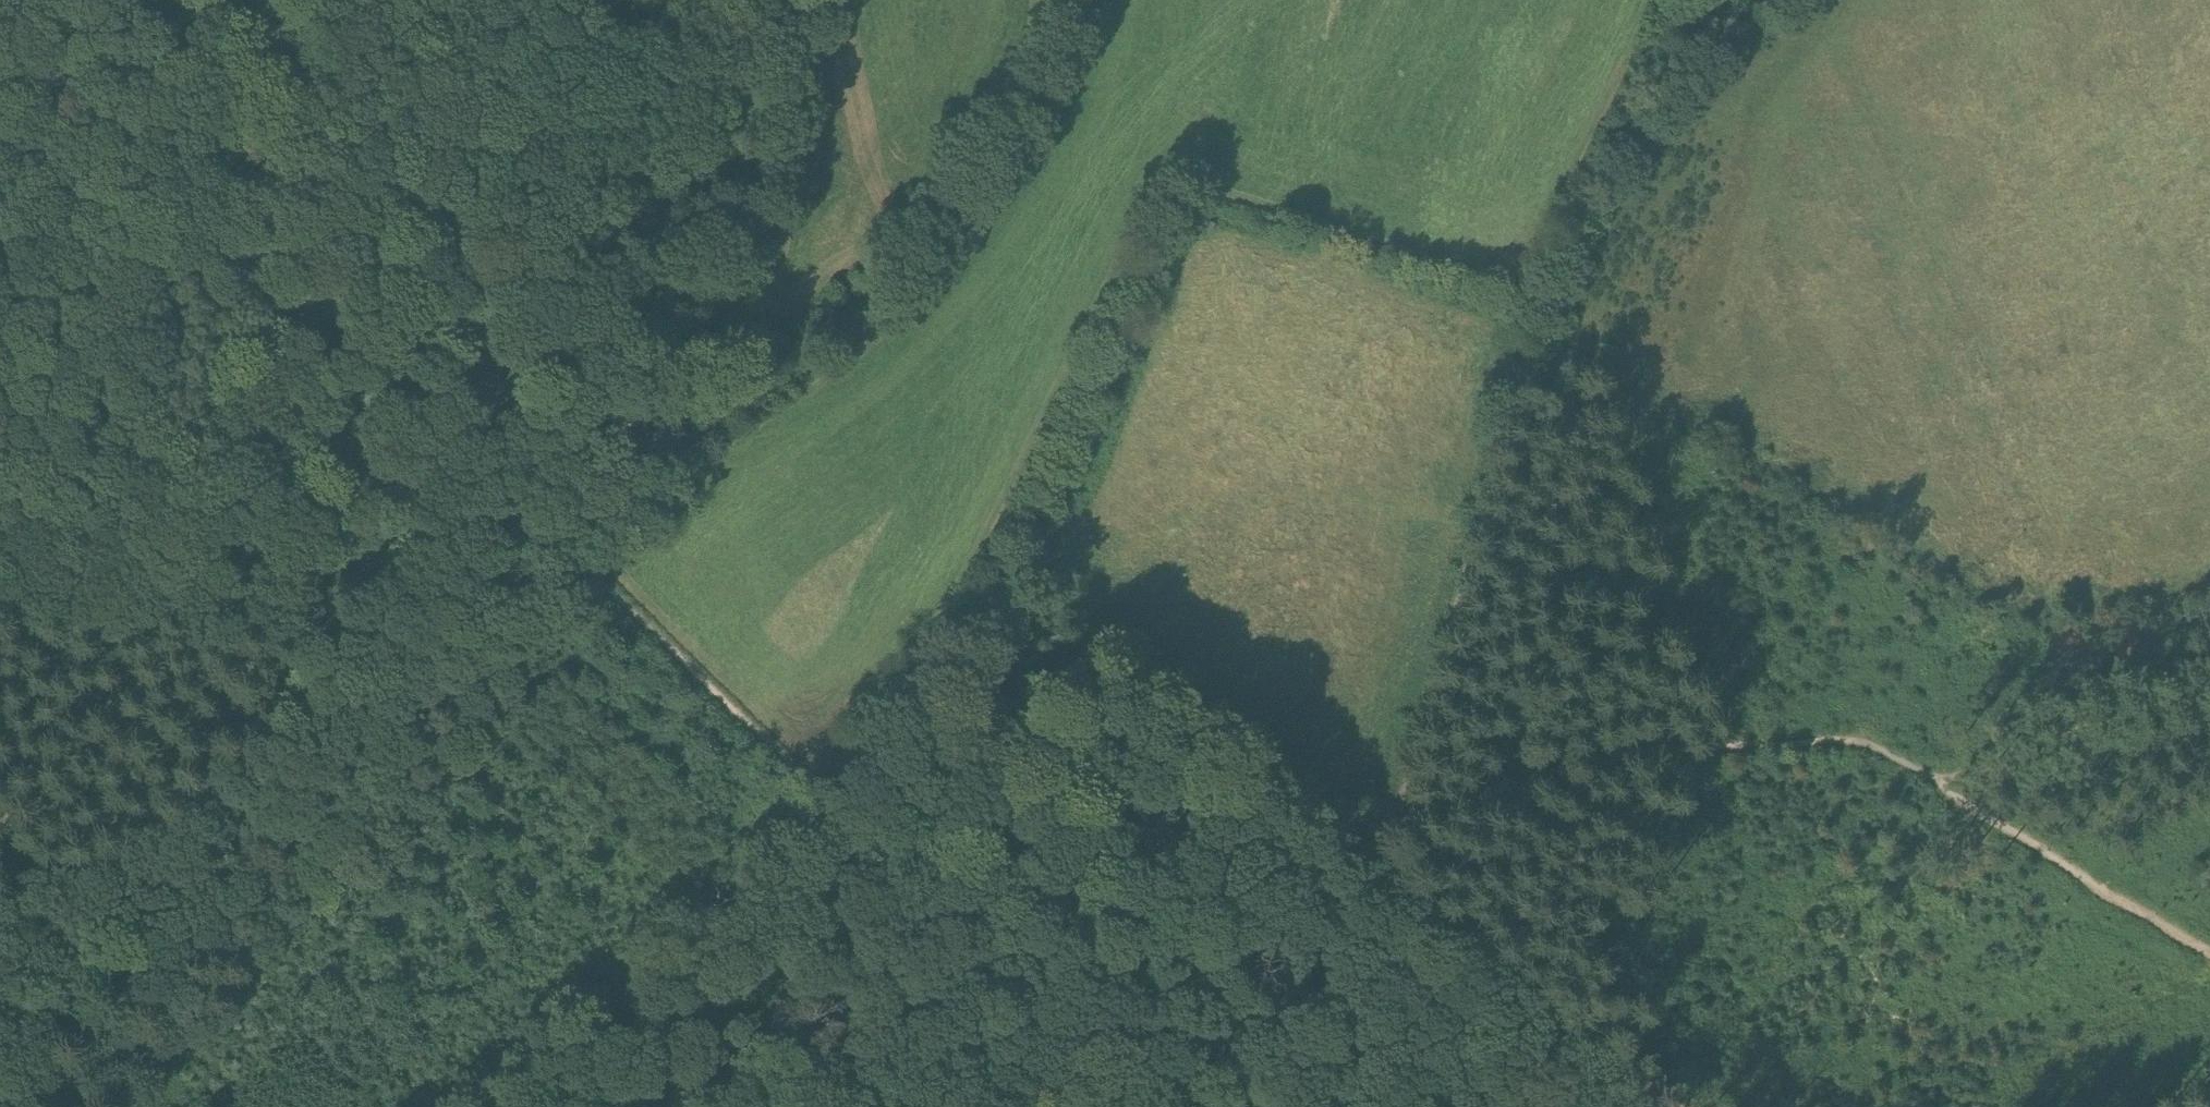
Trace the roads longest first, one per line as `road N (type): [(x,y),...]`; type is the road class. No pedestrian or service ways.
road 1 (track): [(577,535),(584,479),(604,446),(724,311),(736,259),(724,148),(749,0)]
road 2 (track): [(1937,785),(1889,755),(1843,740),(1655,748),(1510,777),(1390,826)]
road 3 (track): [(1390,826),(1218,844),(1091,884),(1035,889),(859,842)]
road 4 (track): [(859,842),(820,790),(594,572),(577,535)]
road 5 (track): [(2209,954),(1937,785)]
road 6 (track): [(779,1106),(780,1052),(792,1004),(859,842)]
road 7 (track): [(640,1106),(720,1077),(739,1078),(777,1106)]

